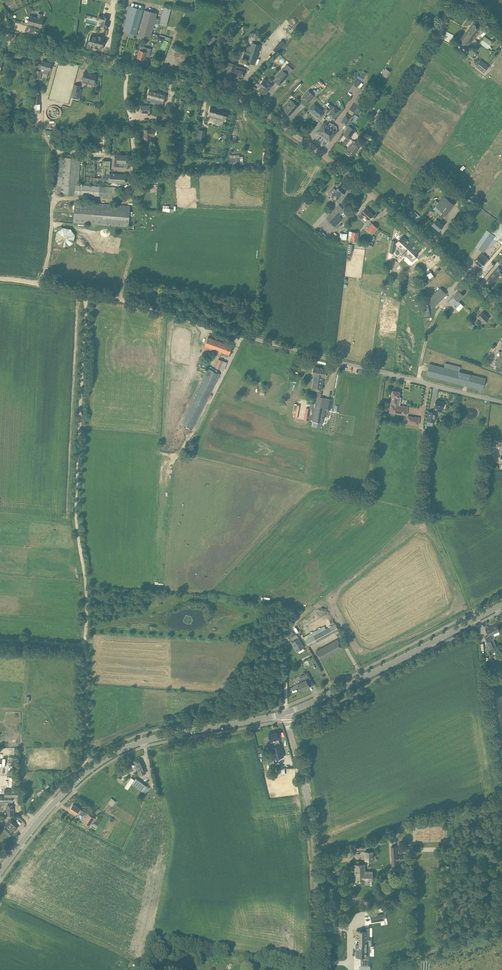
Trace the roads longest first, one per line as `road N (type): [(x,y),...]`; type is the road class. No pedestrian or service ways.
road 1 (tertiary): [(354,179),(237,99),(0,38)]
road 2 (track): [(86,293),(76,511),(85,644)]
road 3 (residential): [(501,402),(191,320)]
road 4 (unclassified): [(317,969),(314,834),(286,713)]
road 5 (tertiary): [(286,713),(501,604)]
road 6 (tertiary): [(91,769),(134,744),(286,713)]
road 7 (unclassified): [(444,0),(436,45),(354,179)]
road 8 (tertiary): [(501,311),(354,179)]
road 9 (track): [(191,320),(0,278)]
road 10 (tertiary): [(0,872),(91,769)]

